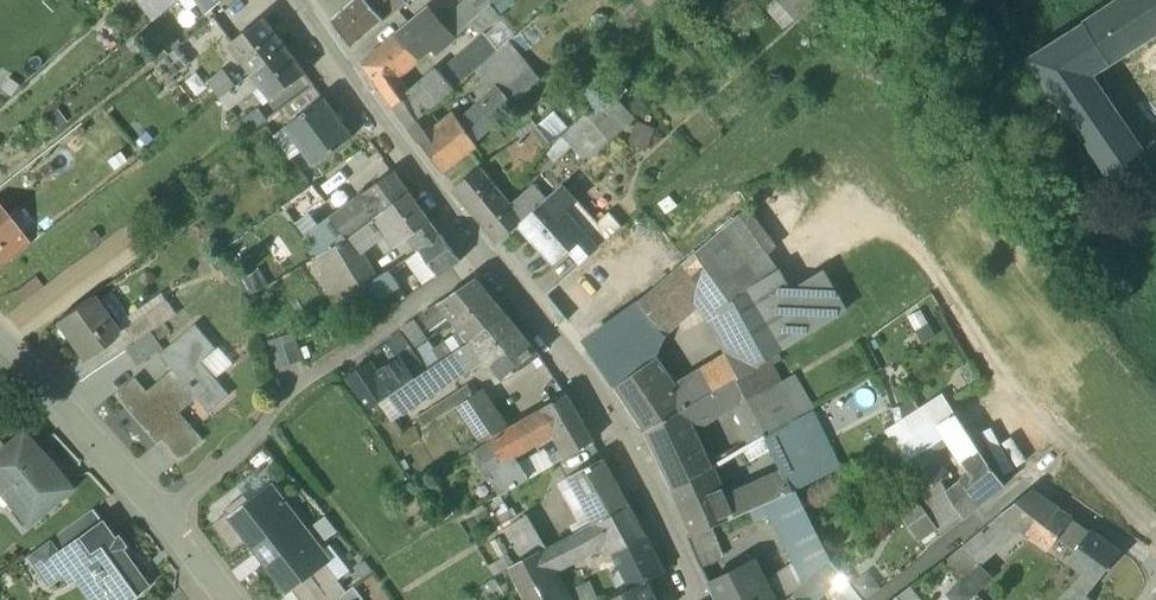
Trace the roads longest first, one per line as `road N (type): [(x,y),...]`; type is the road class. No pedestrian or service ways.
road 1 (residential): [(165,519),(258,437),(280,400),(484,257)]
road 2 (residential): [(484,257),(600,409),(693,599)]
road 3 (residential): [(1155,568),(1022,475),(874,599)]
road 4 (residential): [(282,0),(484,257)]
road 5 (residential): [(0,343),(165,519)]

